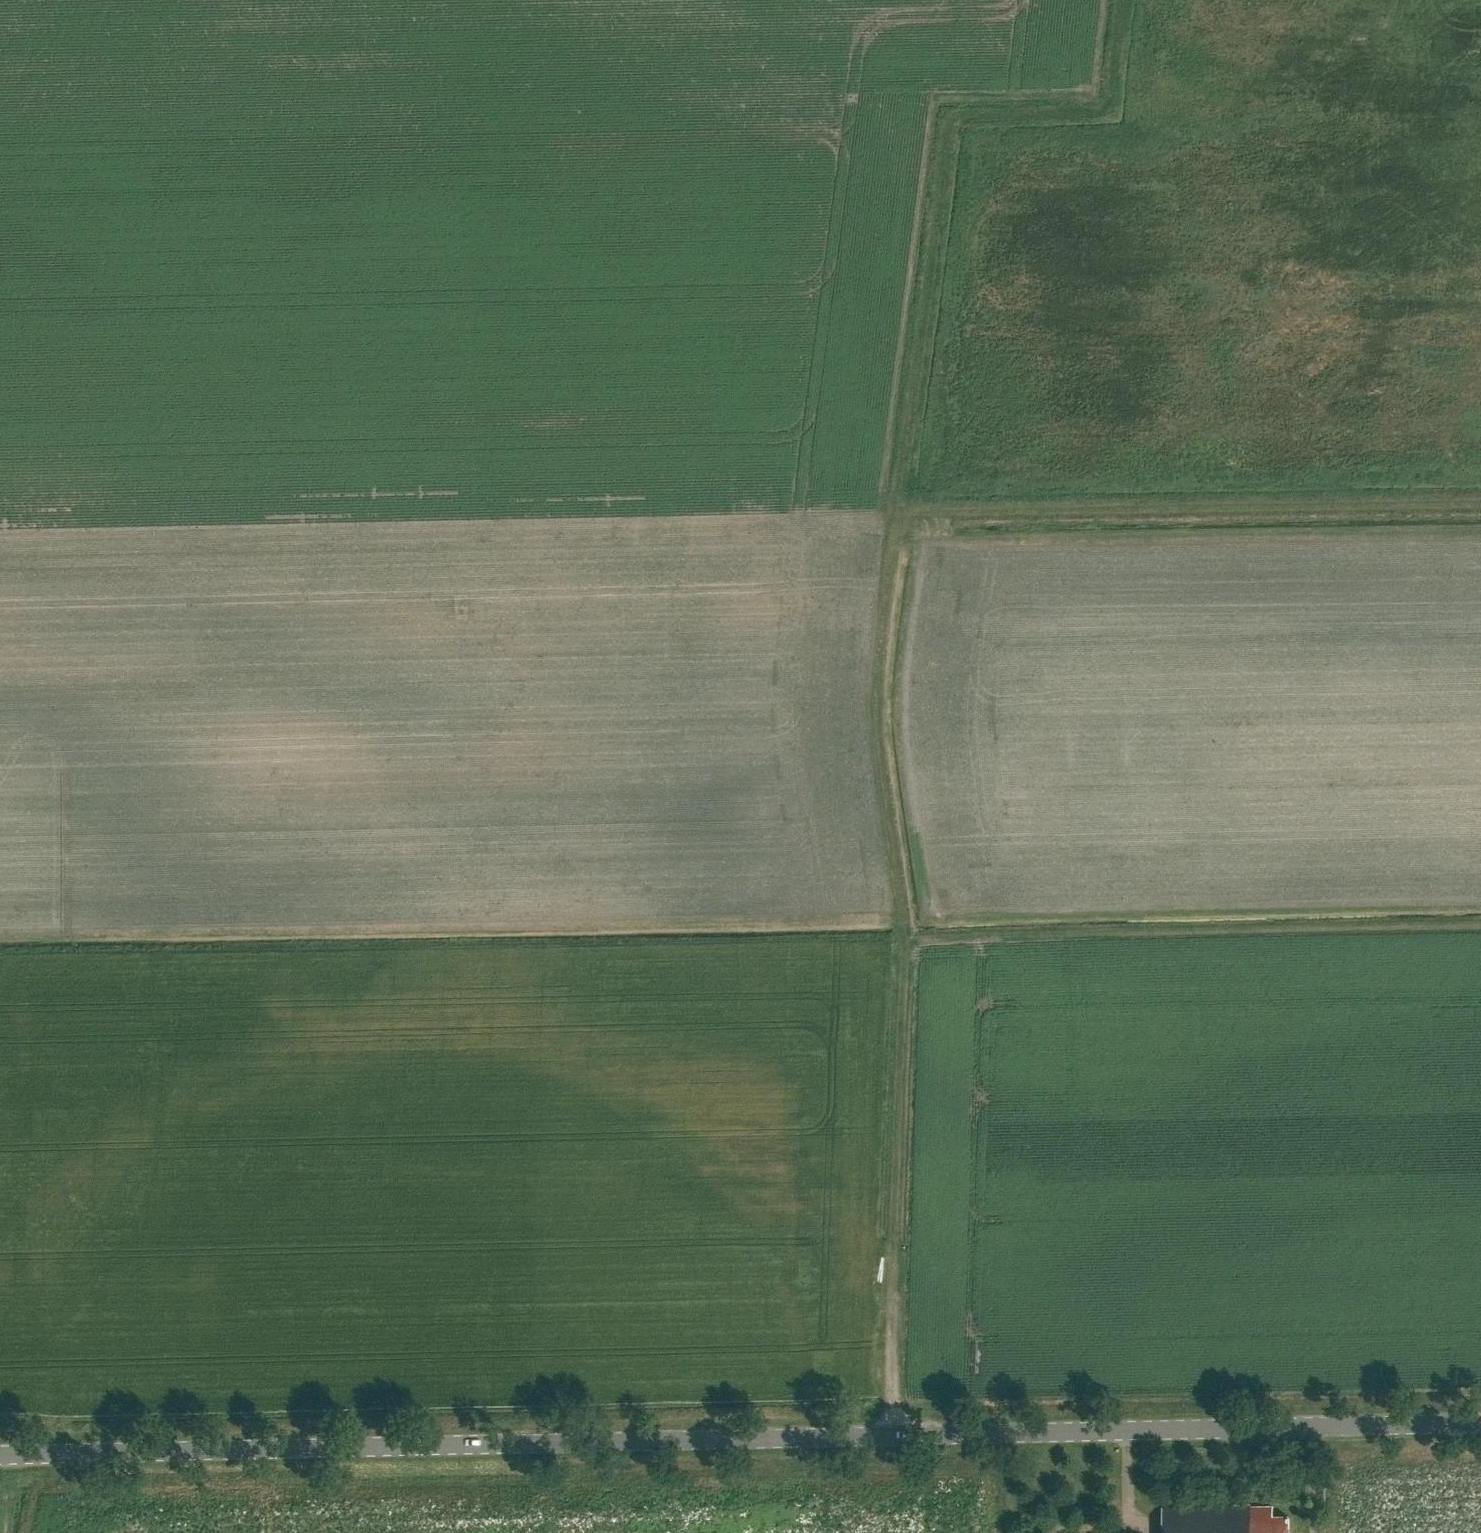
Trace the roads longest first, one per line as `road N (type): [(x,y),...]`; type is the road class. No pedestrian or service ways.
road 1 (tertiary): [(0,1457),(1480,1425)]
road 2 (track): [(1480,505),(898,514)]

